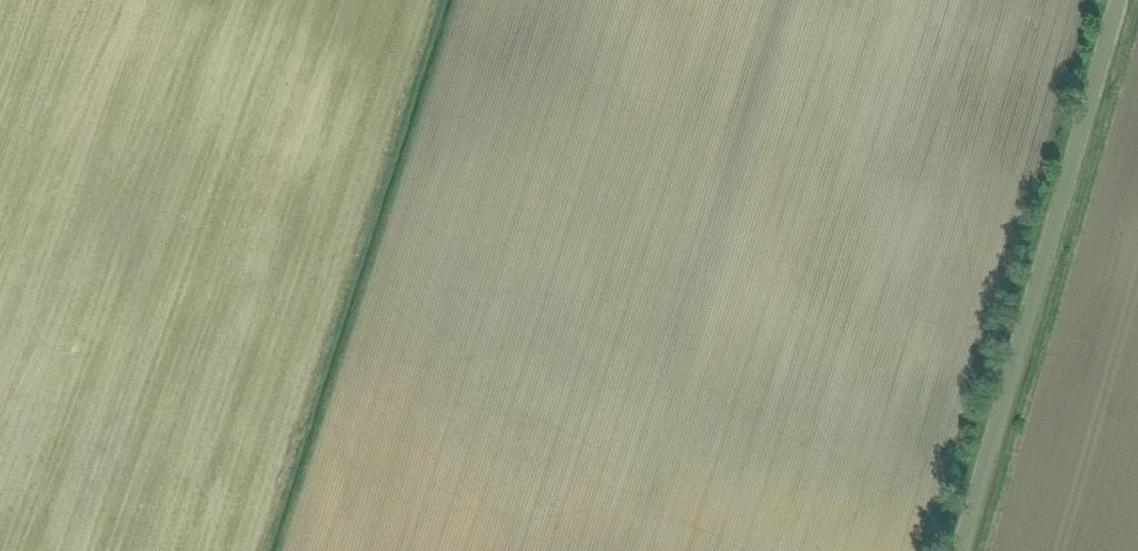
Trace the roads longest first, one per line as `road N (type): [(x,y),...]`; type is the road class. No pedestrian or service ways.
road 1 (unclassified): [(960,550),(1124,0)]

